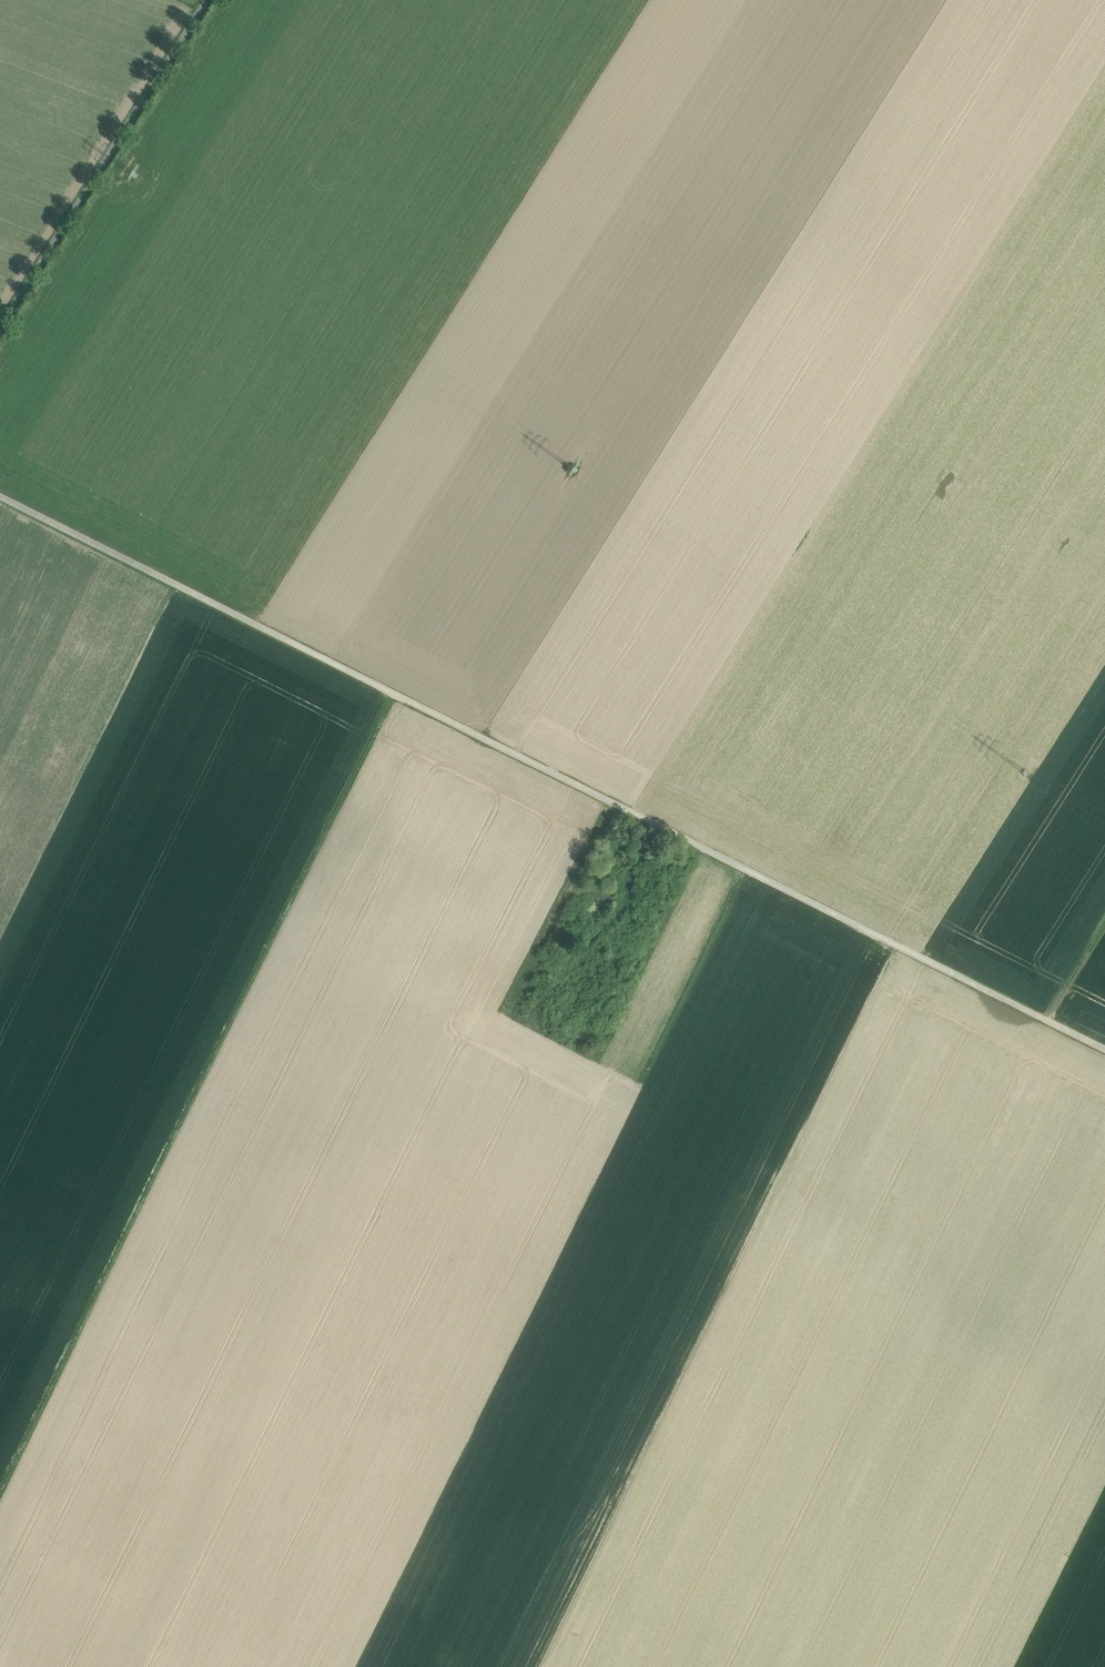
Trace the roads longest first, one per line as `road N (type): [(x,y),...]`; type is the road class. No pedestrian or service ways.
road 1 (unclassified): [(0,496),(1104,1049)]
road 2 (unclassified): [(207,0),(0,329)]

